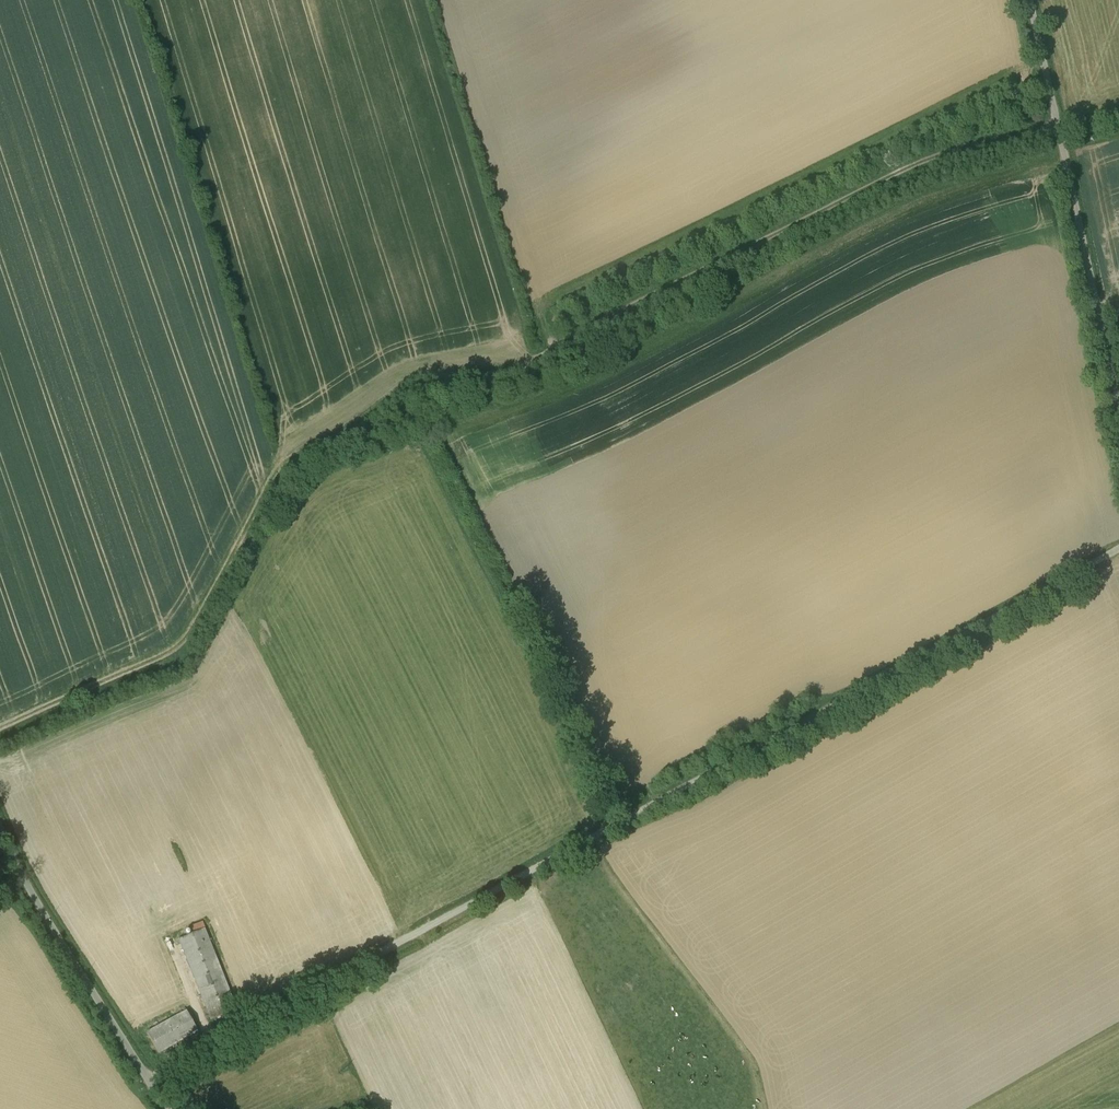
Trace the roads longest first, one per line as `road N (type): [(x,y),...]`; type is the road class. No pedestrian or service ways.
road 1 (unclassified): [(148,1079),(1118,547)]
road 2 (track): [(1056,124),(922,160),(523,367)]
road 3 (unclassified): [(1118,414),(1026,0)]
road 4 (track): [(276,477),(177,648),(0,728)]
road 5 (unclassified): [(148,1079),(24,882),(0,828)]

